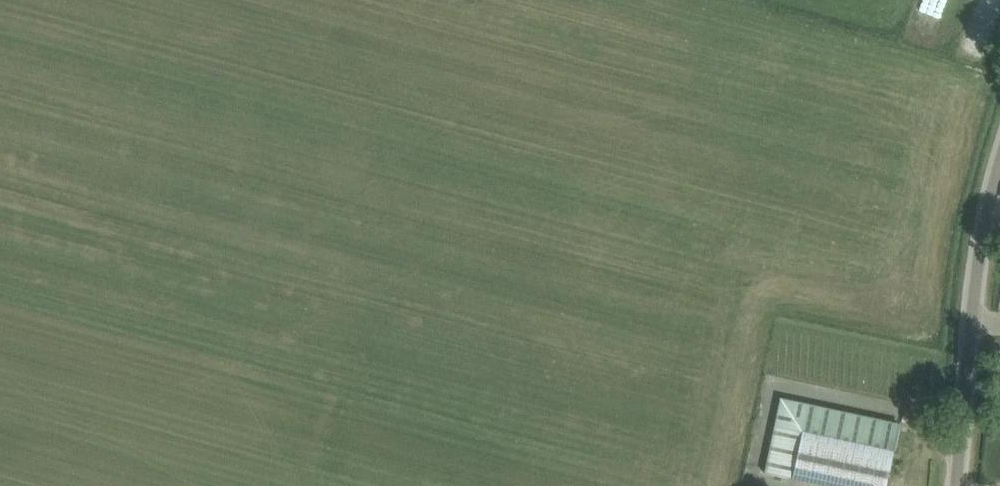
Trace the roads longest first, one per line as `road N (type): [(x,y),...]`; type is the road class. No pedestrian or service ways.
road 1 (unclassified): [(949,485),(977,248),(999,169)]

